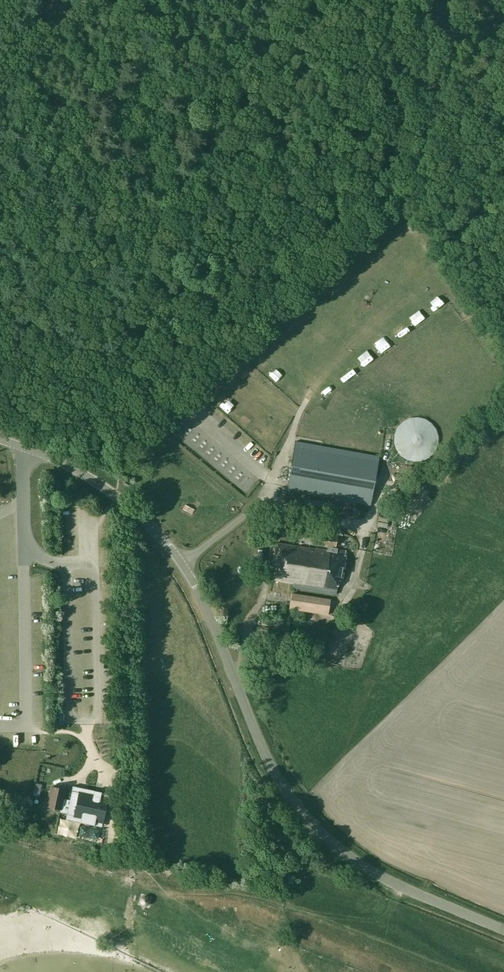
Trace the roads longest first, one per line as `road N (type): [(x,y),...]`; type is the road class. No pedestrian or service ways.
road 1 (tertiary): [(399,885),(336,846),(286,791),(200,596),(157,533),(93,480),(0,439)]
road 2 (track): [(382,925),(244,894),(164,889)]
road 3 (track): [(453,969),(382,925),(399,885)]

